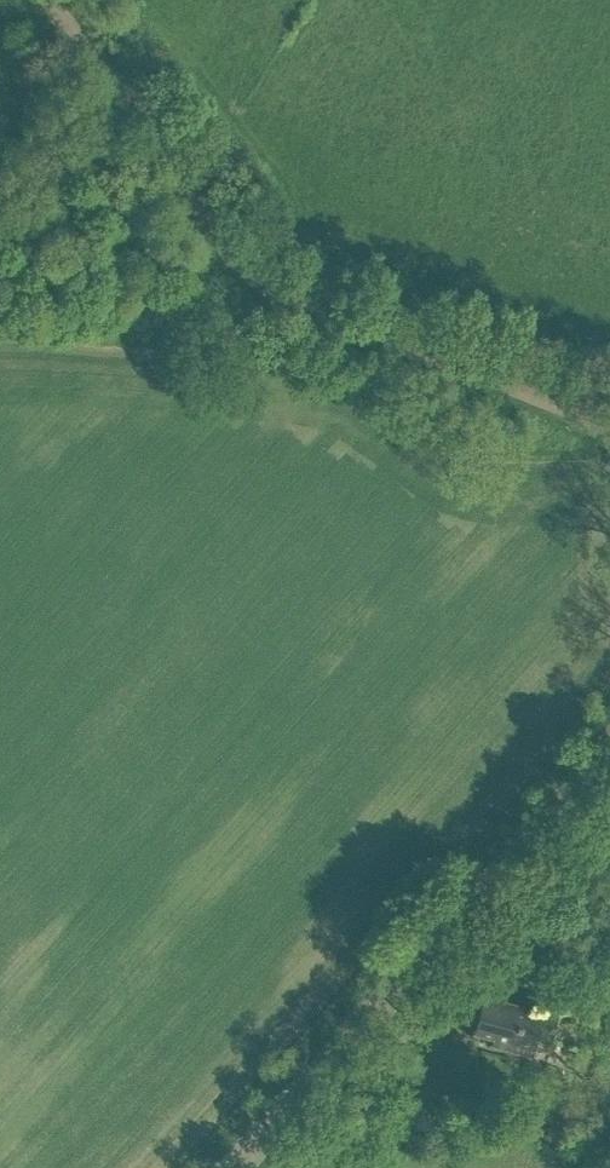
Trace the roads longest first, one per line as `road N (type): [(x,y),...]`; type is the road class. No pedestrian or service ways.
road 1 (unclassified): [(609,429),(282,299),(245,273),(141,107),(50,0)]
road 2 (secondary): [(241,1167),(609,756)]

